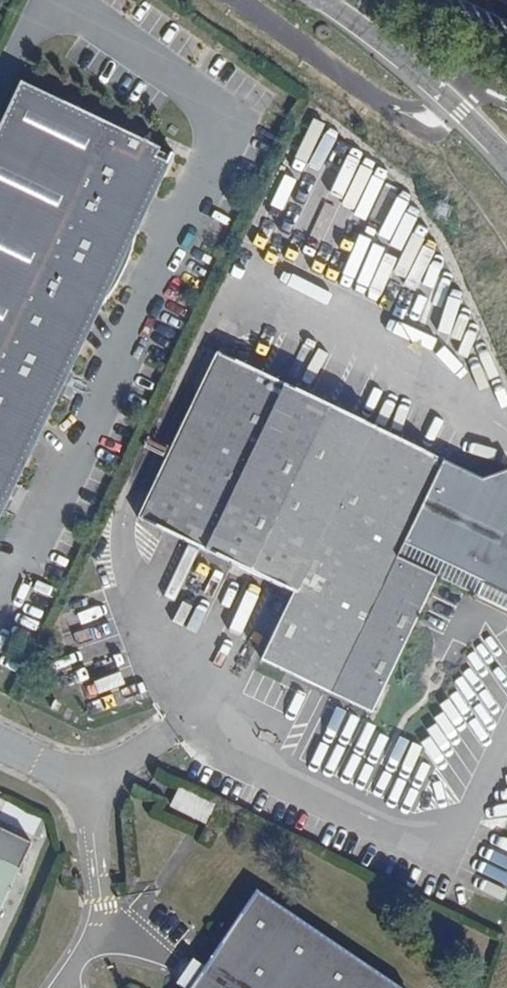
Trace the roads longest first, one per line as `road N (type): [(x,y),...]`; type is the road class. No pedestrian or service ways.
road 1 (primary): [(325,0),(506,157)]

